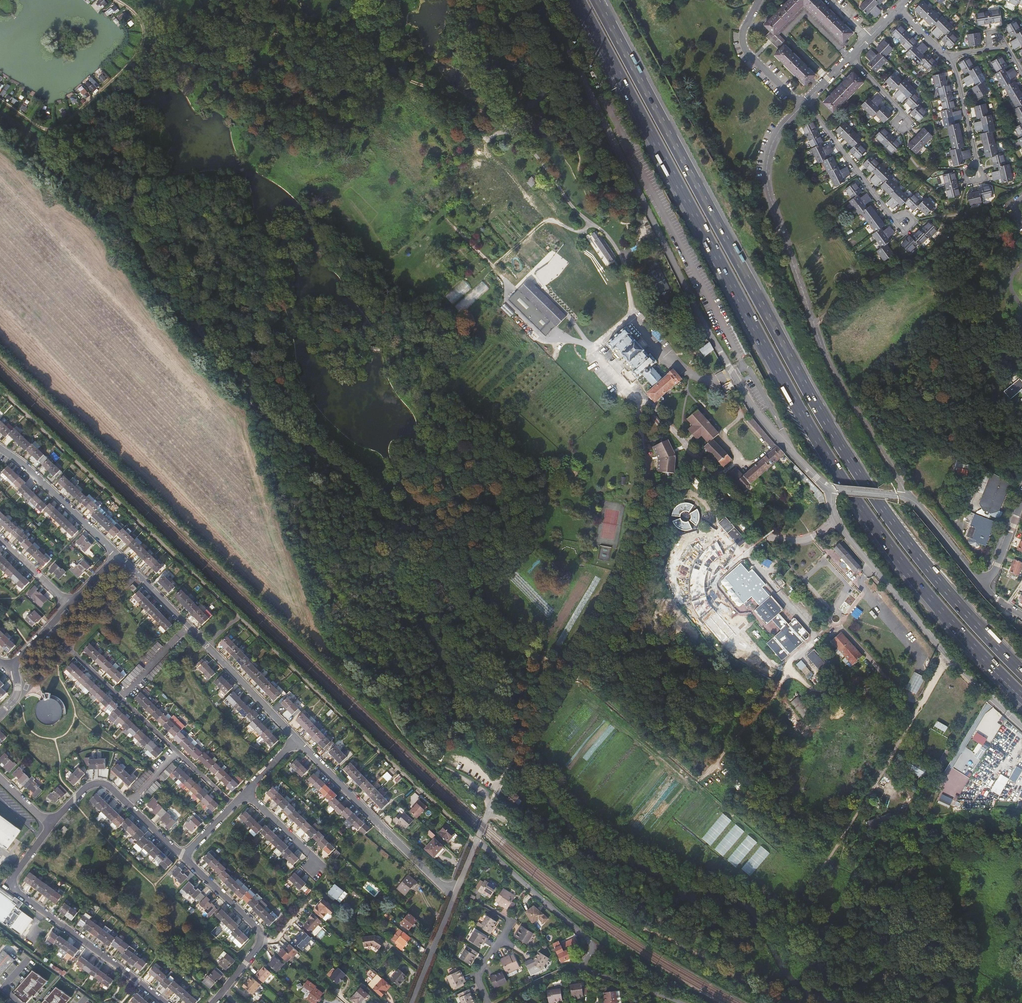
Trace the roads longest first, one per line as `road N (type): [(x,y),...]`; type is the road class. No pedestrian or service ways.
road 1 (motorway): [(578,0),(842,480),(929,597),(1021,696)]
road 2 (motorway): [(1021,671),(918,556),(842,447),(597,0)]
road 3 (unclassified): [(477,841),(516,755),(626,563),(643,446),(635,413),(592,350),(634,321),(694,377),(734,375)]
road 4 (residential): [(477,841),(0,390)]
road 5 (unclassified): [(904,497),(832,371),(768,184),(777,134),(804,104)]
road 6 (tertiary): [(544,0),(734,375)]
road 7 (track): [(949,657),(839,843),(781,923),(759,938),(688,949)]
road 8 (unclassified): [(832,489),(843,530),(949,657),(1021,726)]
road 9 (residential): [(681,1002),(587,970),(592,943),(477,841)]
road 10 (track): [(472,787),(624,911),(688,949)]
road 11 (residential): [(165,1002),(13,889),(14,873),(50,825)]
road 12 (residential): [(47,629),(233,806)]
road 13 (residential): [(118,555),(295,741)]
road 14 (track): [(838,866),(831,950),(835,974),(846,984),(963,959)]
road 15 (track): [(0,100),(48,130),(65,123),(141,44),(141,19),(116,0)]
road 16 (residential): [(295,741),(454,894)]
road 17 (residential): [(50,825),(87,787),(105,785),(182,855)]
road 18 (residential): [(0,449),(118,555)]
road 19 (residential): [(828,79),(783,34),(804,13),(850,57)]
road 20 (tertiary): [(734,375),(757,413),(832,489)]
road 21 (residential): [(804,104),(890,217)]
road 22 (residential): [(758,0),(744,30),(746,51),(804,104)]

